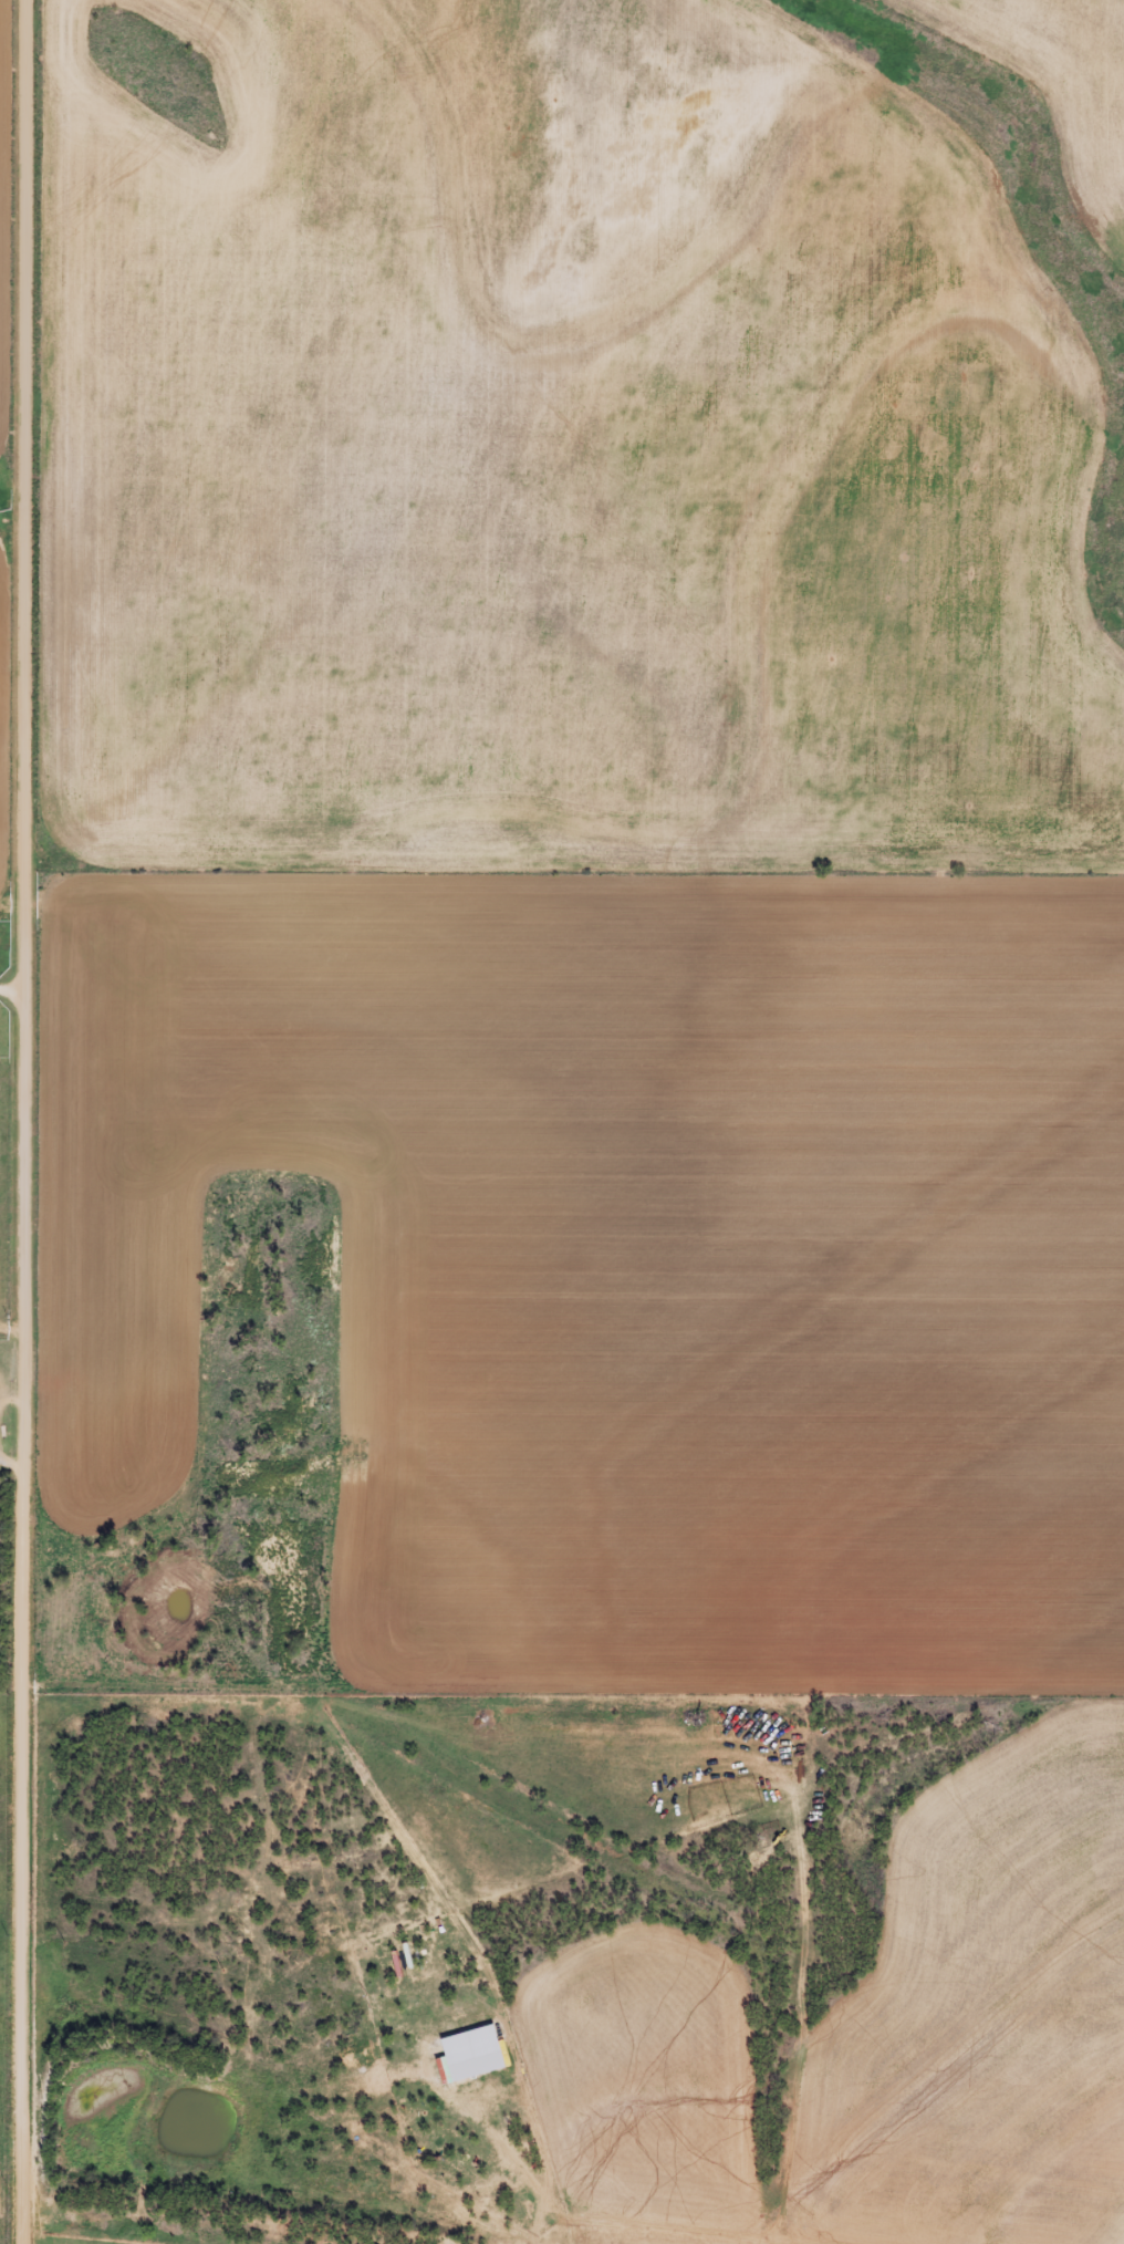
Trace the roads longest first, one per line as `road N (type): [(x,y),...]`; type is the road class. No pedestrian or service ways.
road 1 (residential): [(21,2243),(29,0)]

